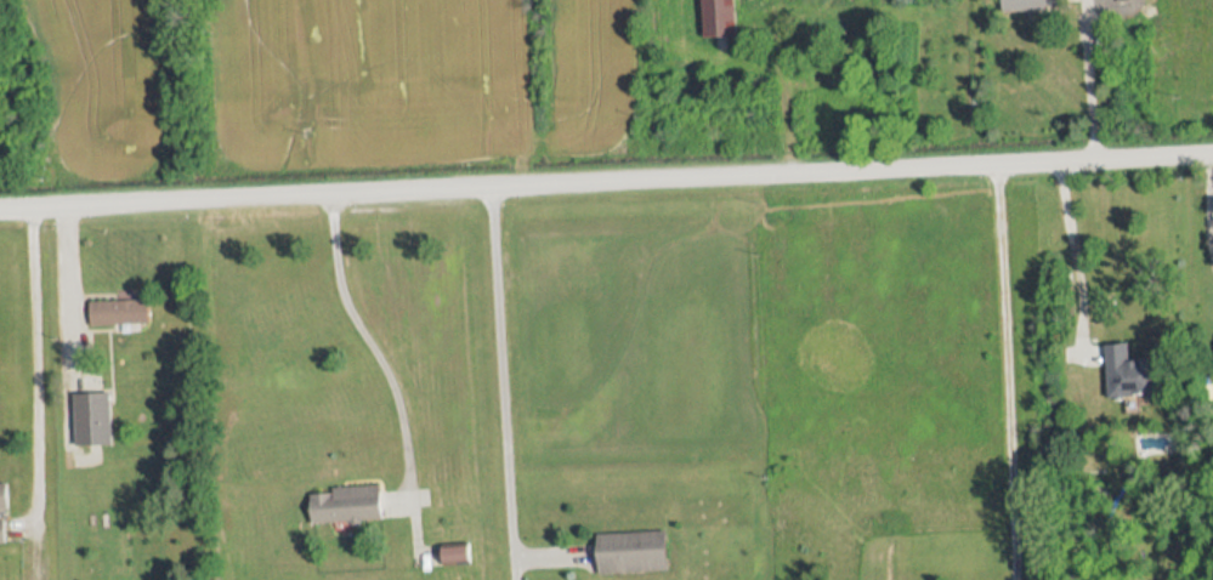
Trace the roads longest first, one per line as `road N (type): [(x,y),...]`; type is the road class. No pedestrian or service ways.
road 1 (residential): [(0,215),(1212,160)]

